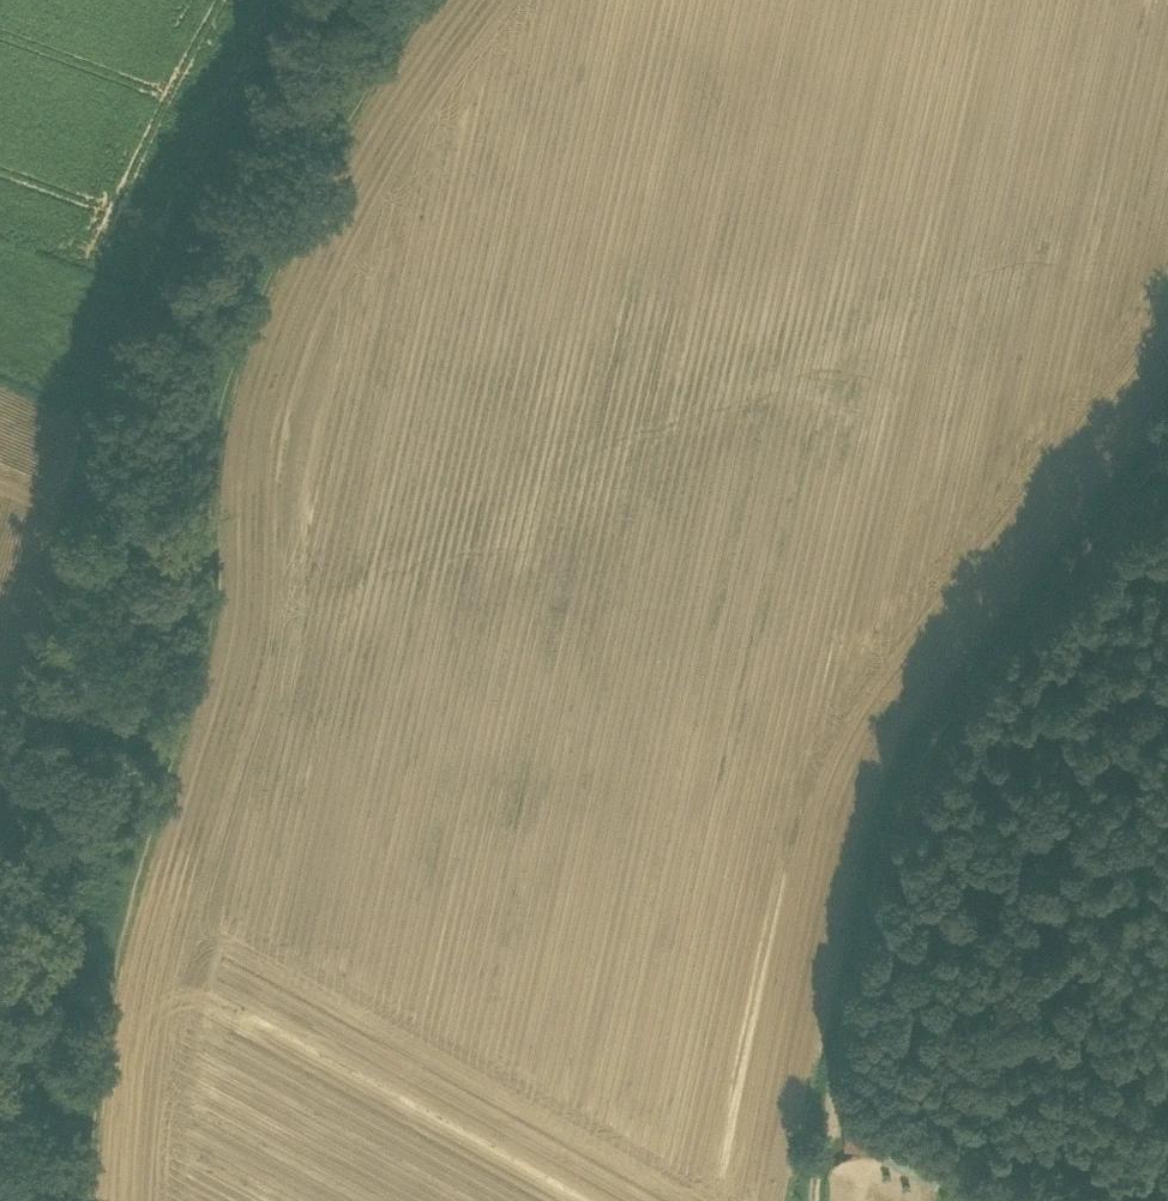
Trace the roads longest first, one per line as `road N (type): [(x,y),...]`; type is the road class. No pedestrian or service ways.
road 1 (track): [(417,0),(376,49),(196,440),(220,563),(114,954),(89,1200)]
road 2 (track): [(811,1200),(881,818),(914,746),(1167,442)]

